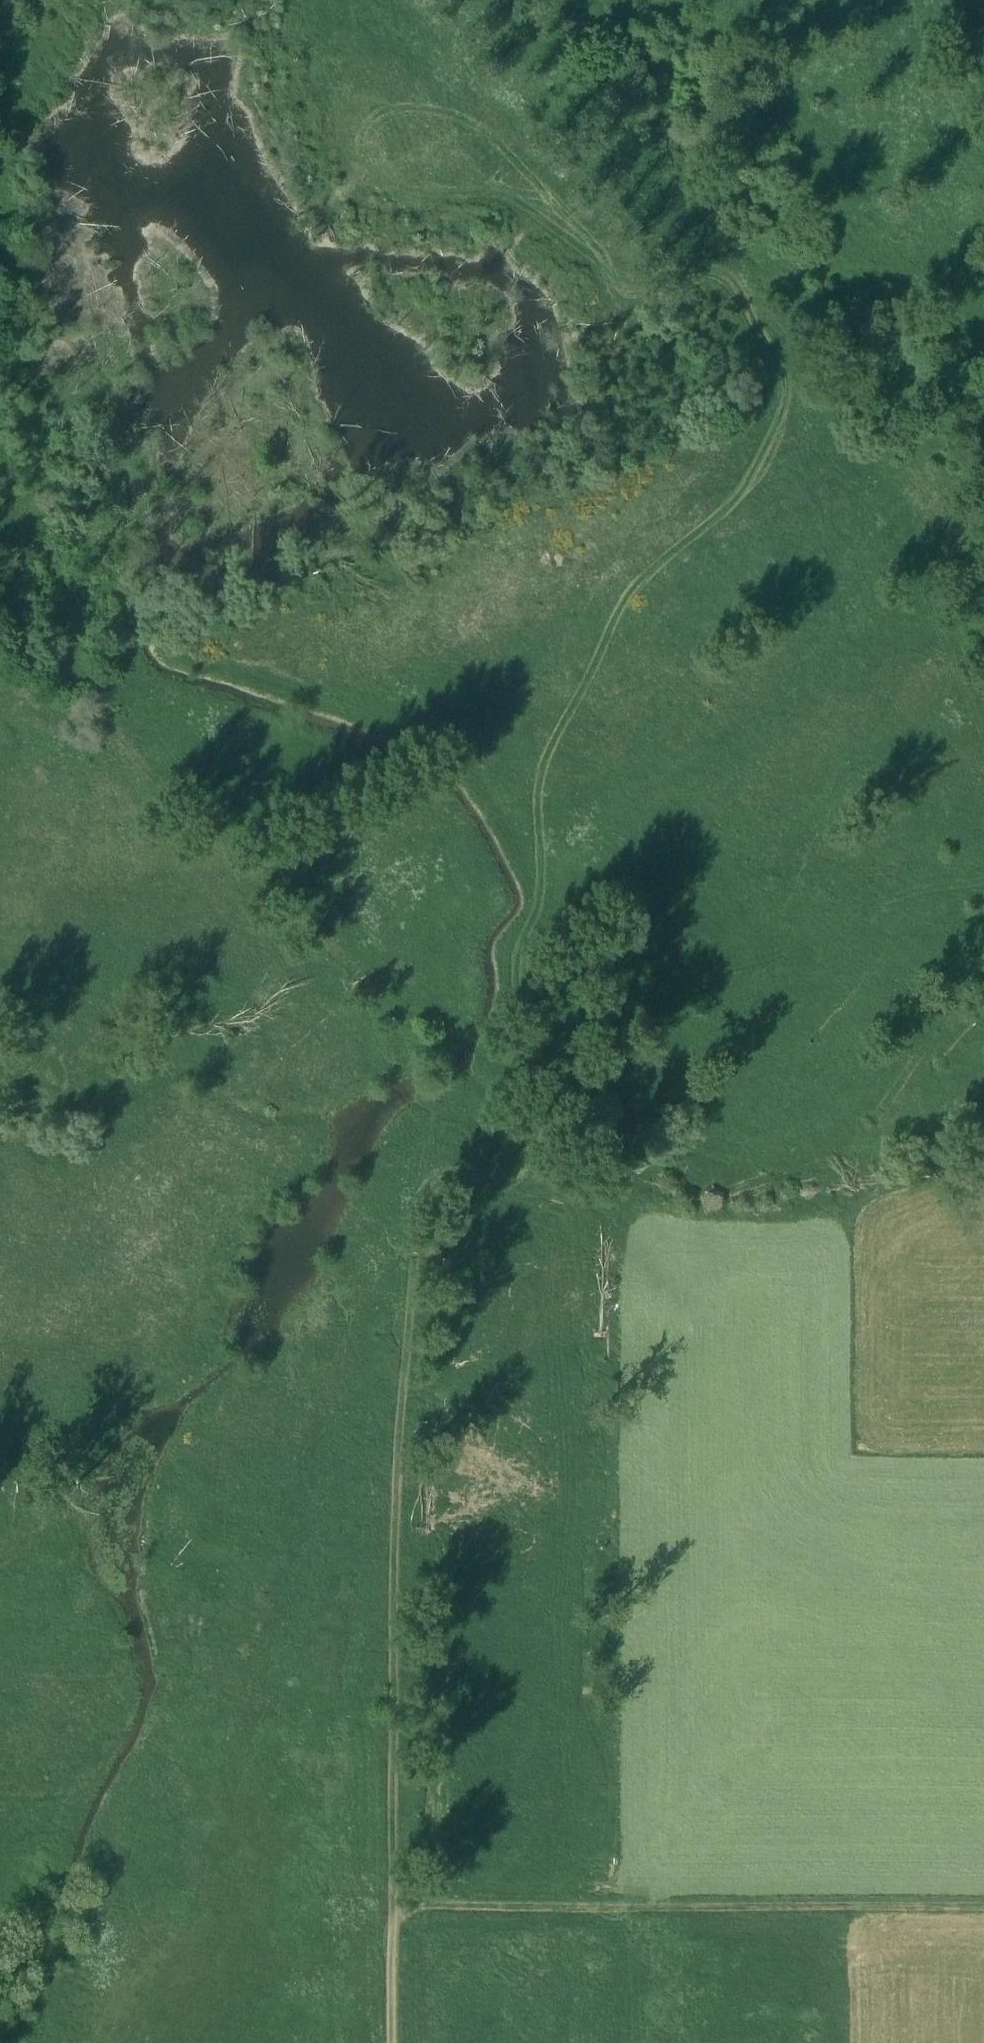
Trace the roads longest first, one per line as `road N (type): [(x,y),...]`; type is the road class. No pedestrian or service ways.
road 1 (track): [(443,1080),(423,1190),(401,1432),(393,1962)]
road 2 (track): [(393,1906),(983,1908)]

